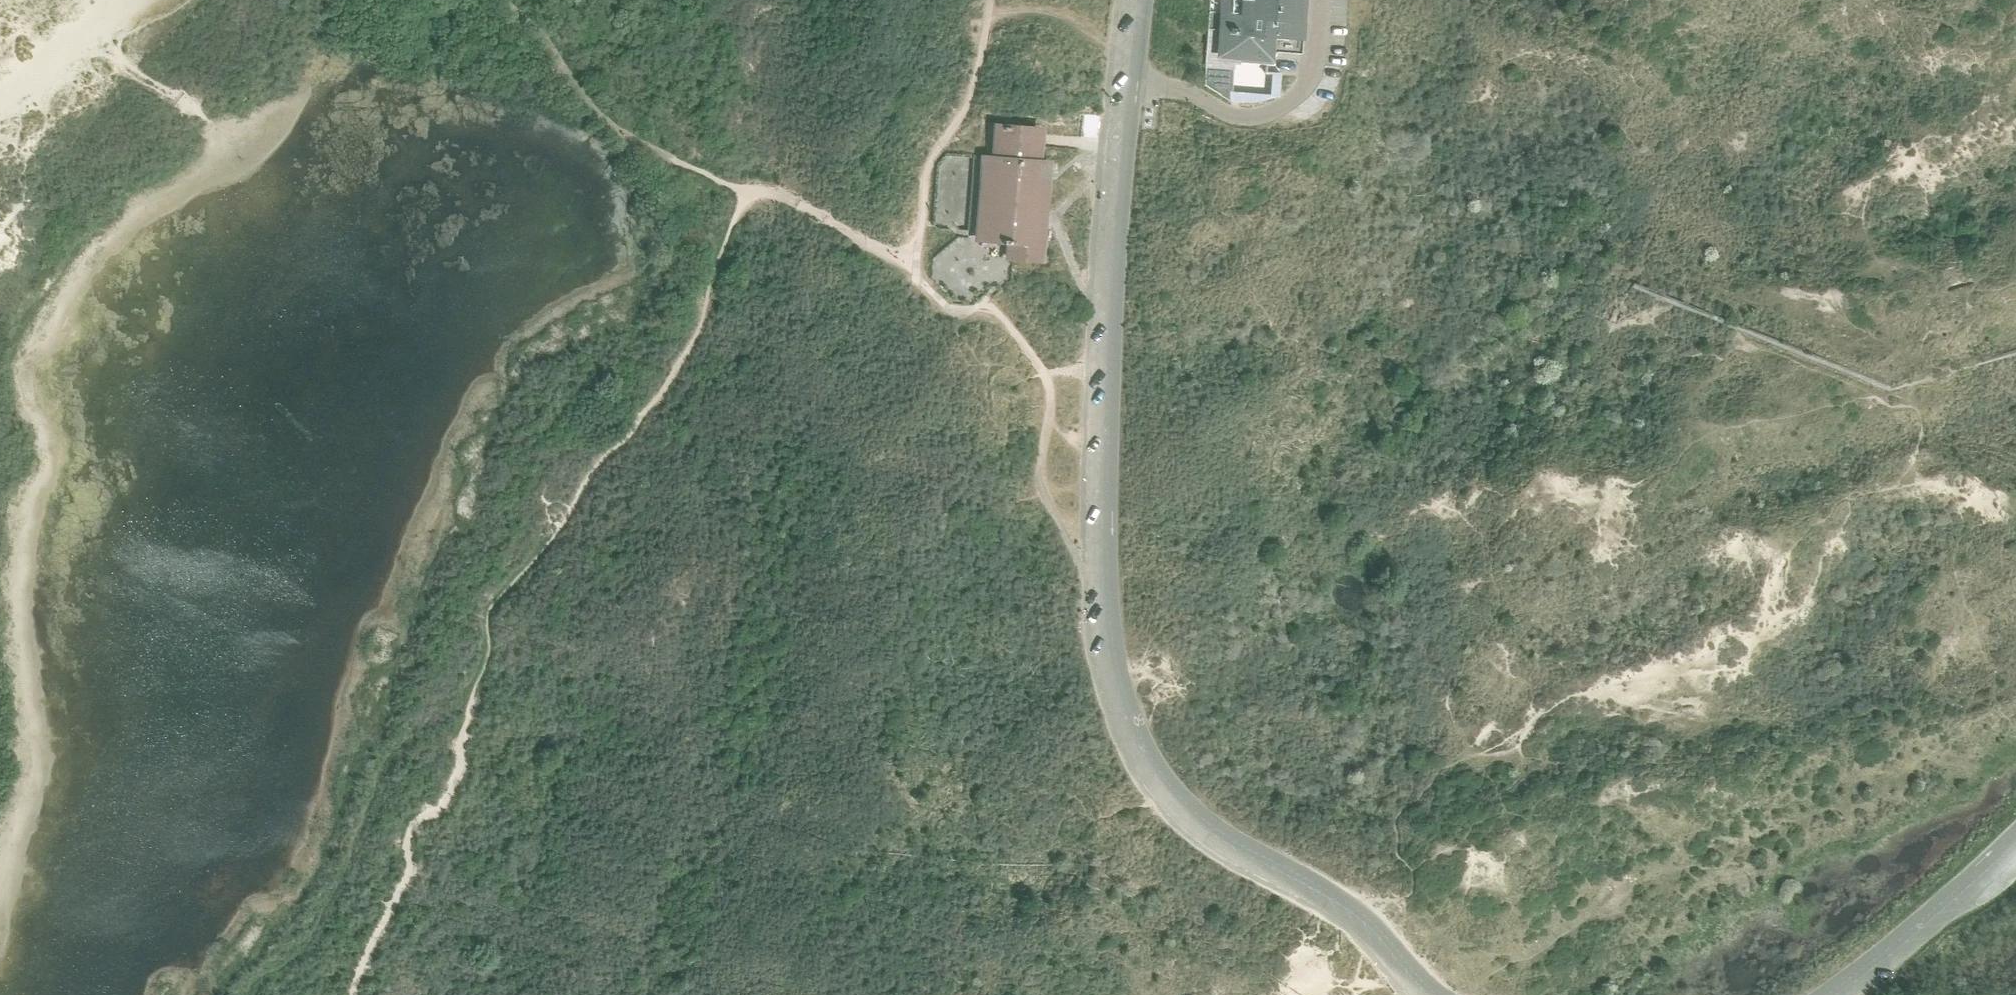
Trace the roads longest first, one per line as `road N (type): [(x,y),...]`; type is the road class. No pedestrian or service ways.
road 1 (tertiary): [(1147,0),(1114,371),(1111,581),(1130,700),(1179,793),(1224,834),(1376,923),(1443,994)]
road 2 (tertiary): [(1829,994),(2015,836)]

